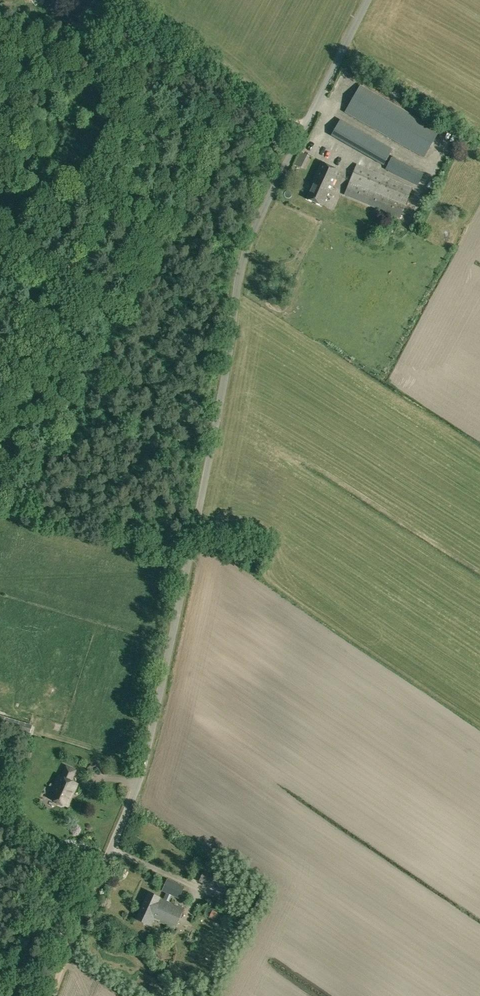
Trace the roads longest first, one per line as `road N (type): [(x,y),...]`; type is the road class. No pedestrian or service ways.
road 1 (unclassified): [(97,878),(151,733),(244,254),(364,0)]
road 2 (track): [(190,558),(56,519)]
road 3 (track): [(51,995),(97,878)]

